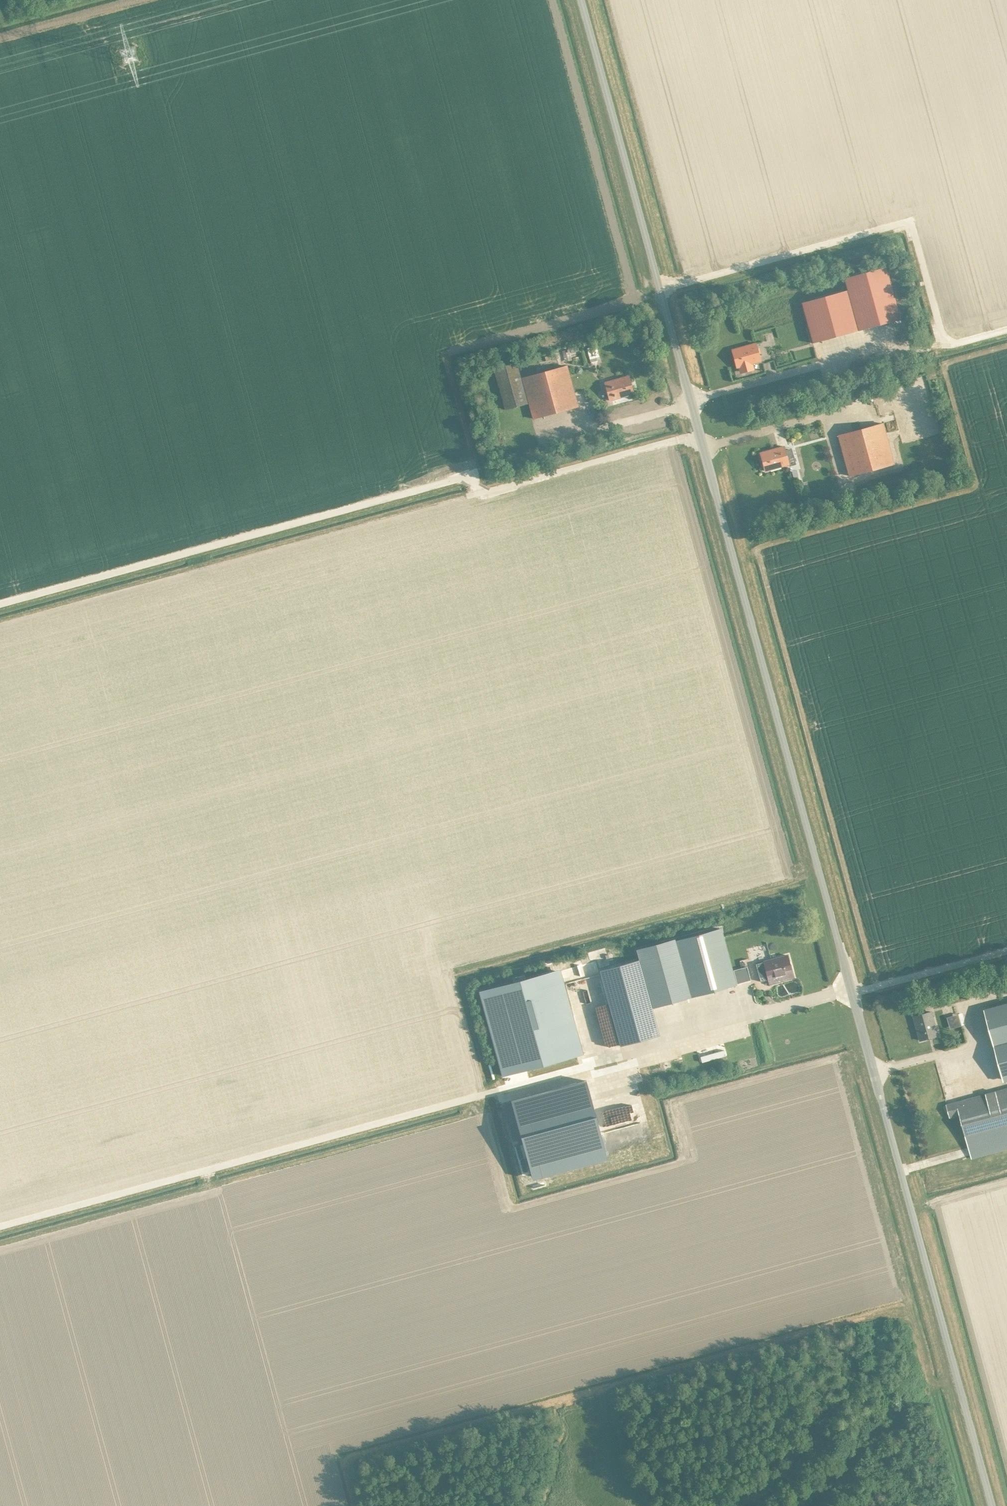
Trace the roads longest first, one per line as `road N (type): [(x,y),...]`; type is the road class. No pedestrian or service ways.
road 1 (unclassified): [(988,1505),(572,0)]

